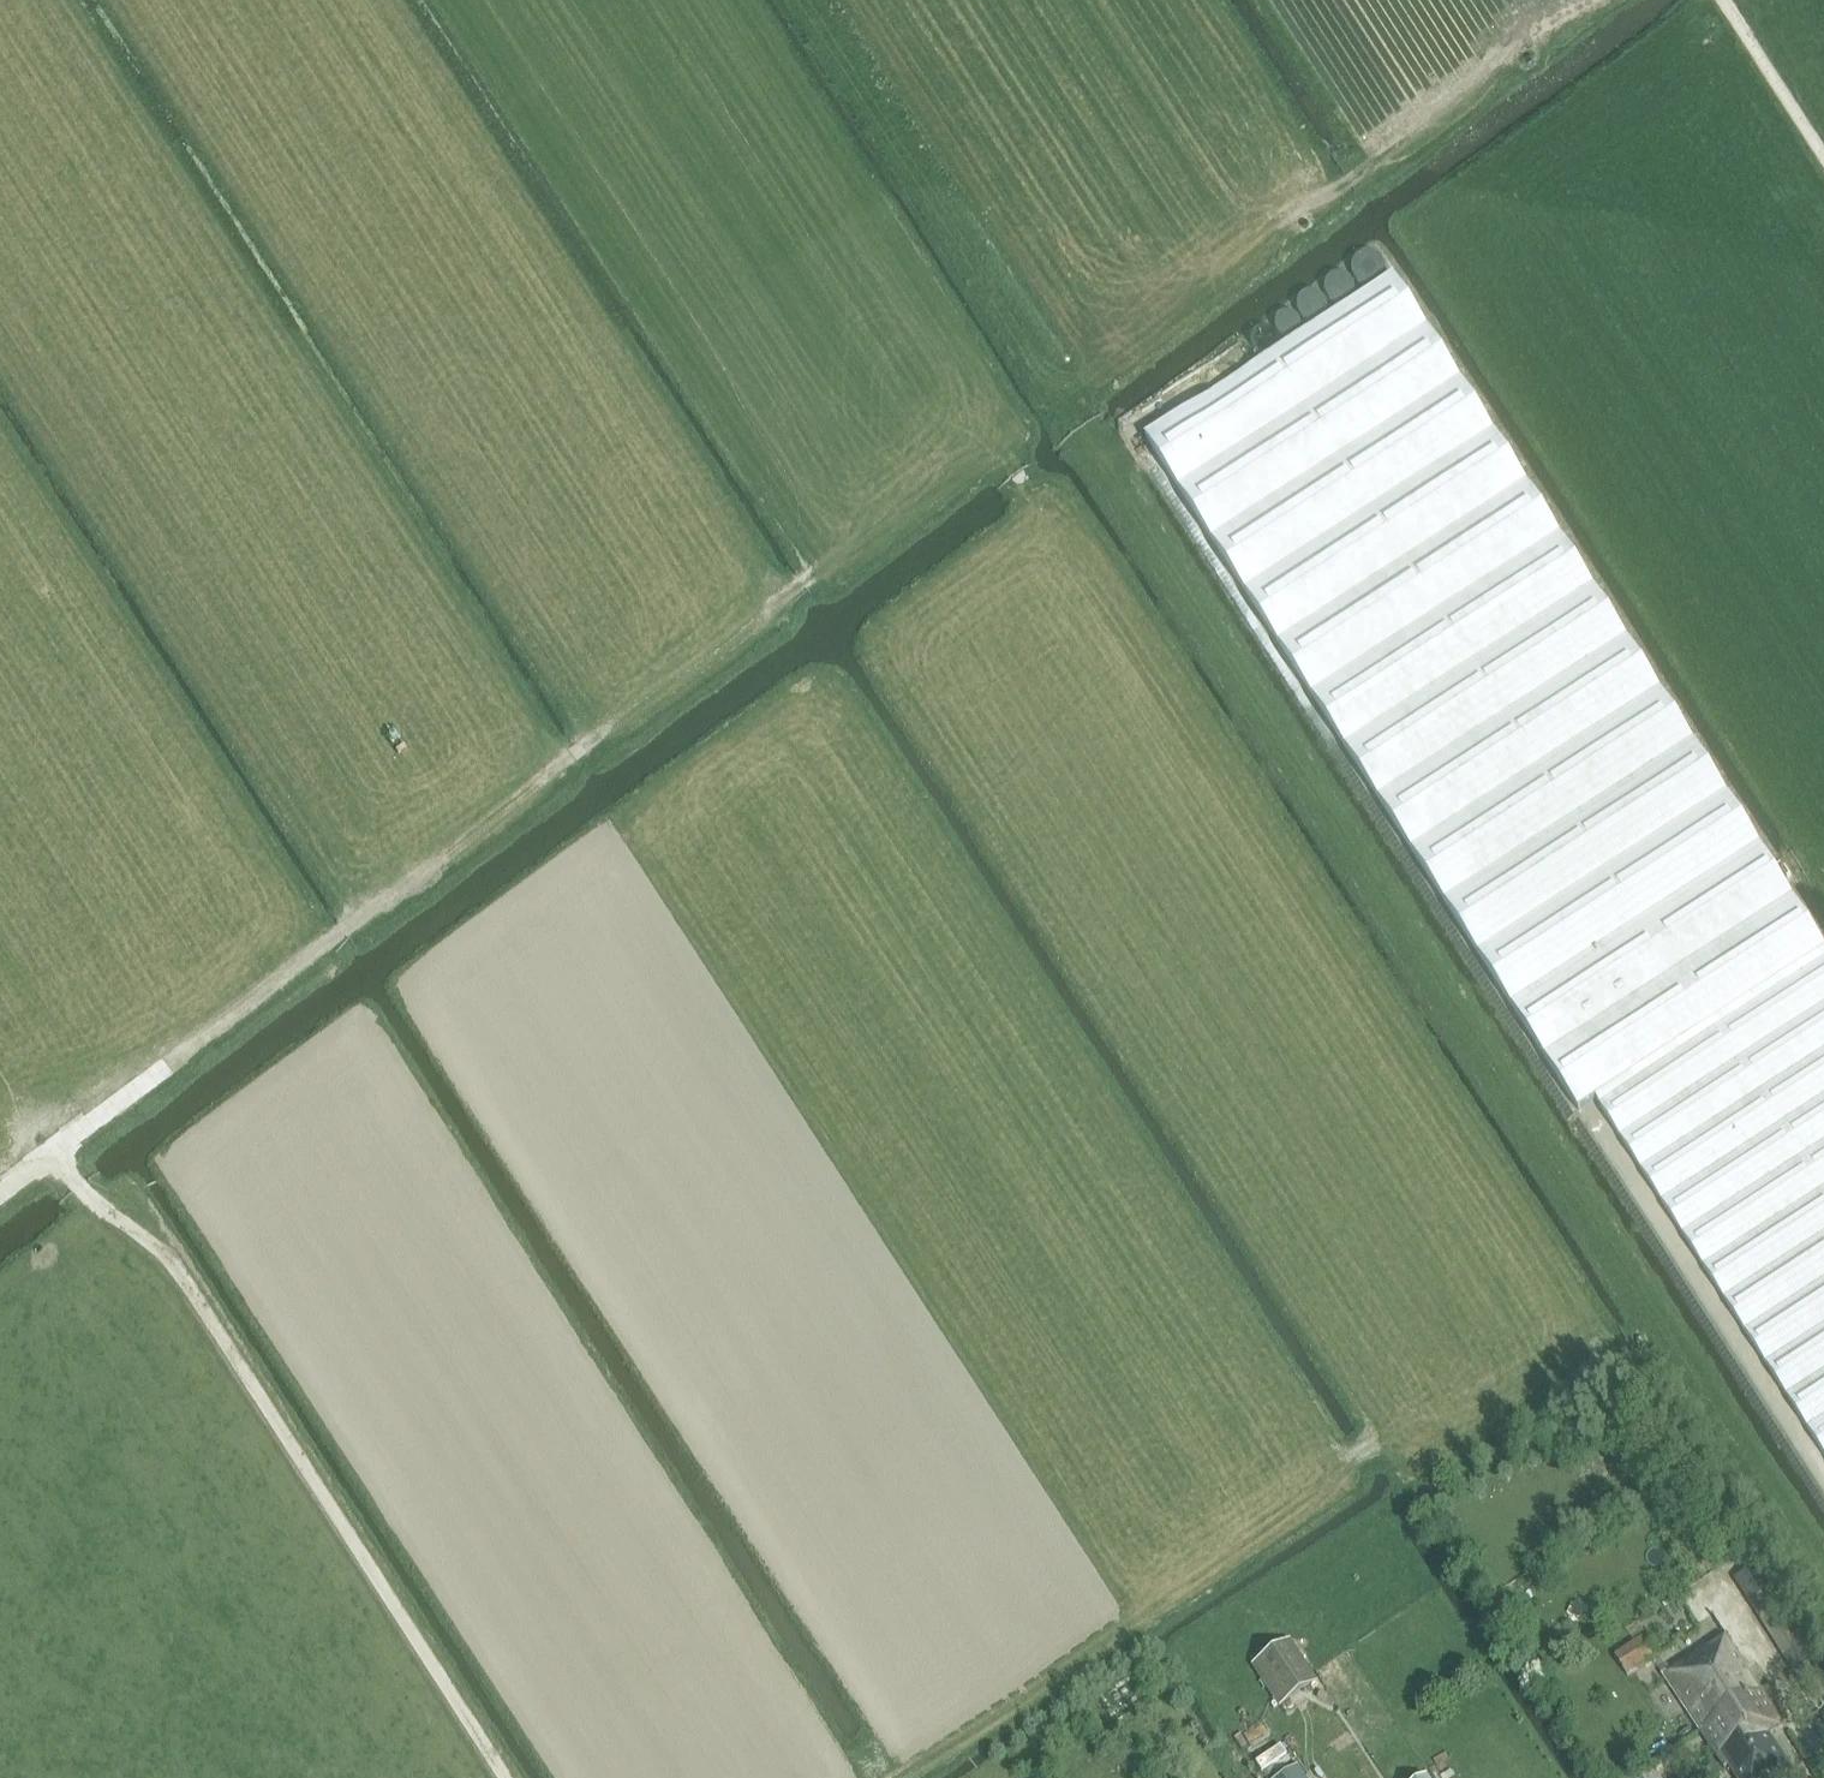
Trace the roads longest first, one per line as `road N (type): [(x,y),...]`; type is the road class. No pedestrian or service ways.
road 1 (track): [(1823,1577),(800,0)]
road 2 (track): [(1725,0),(1823,154)]

